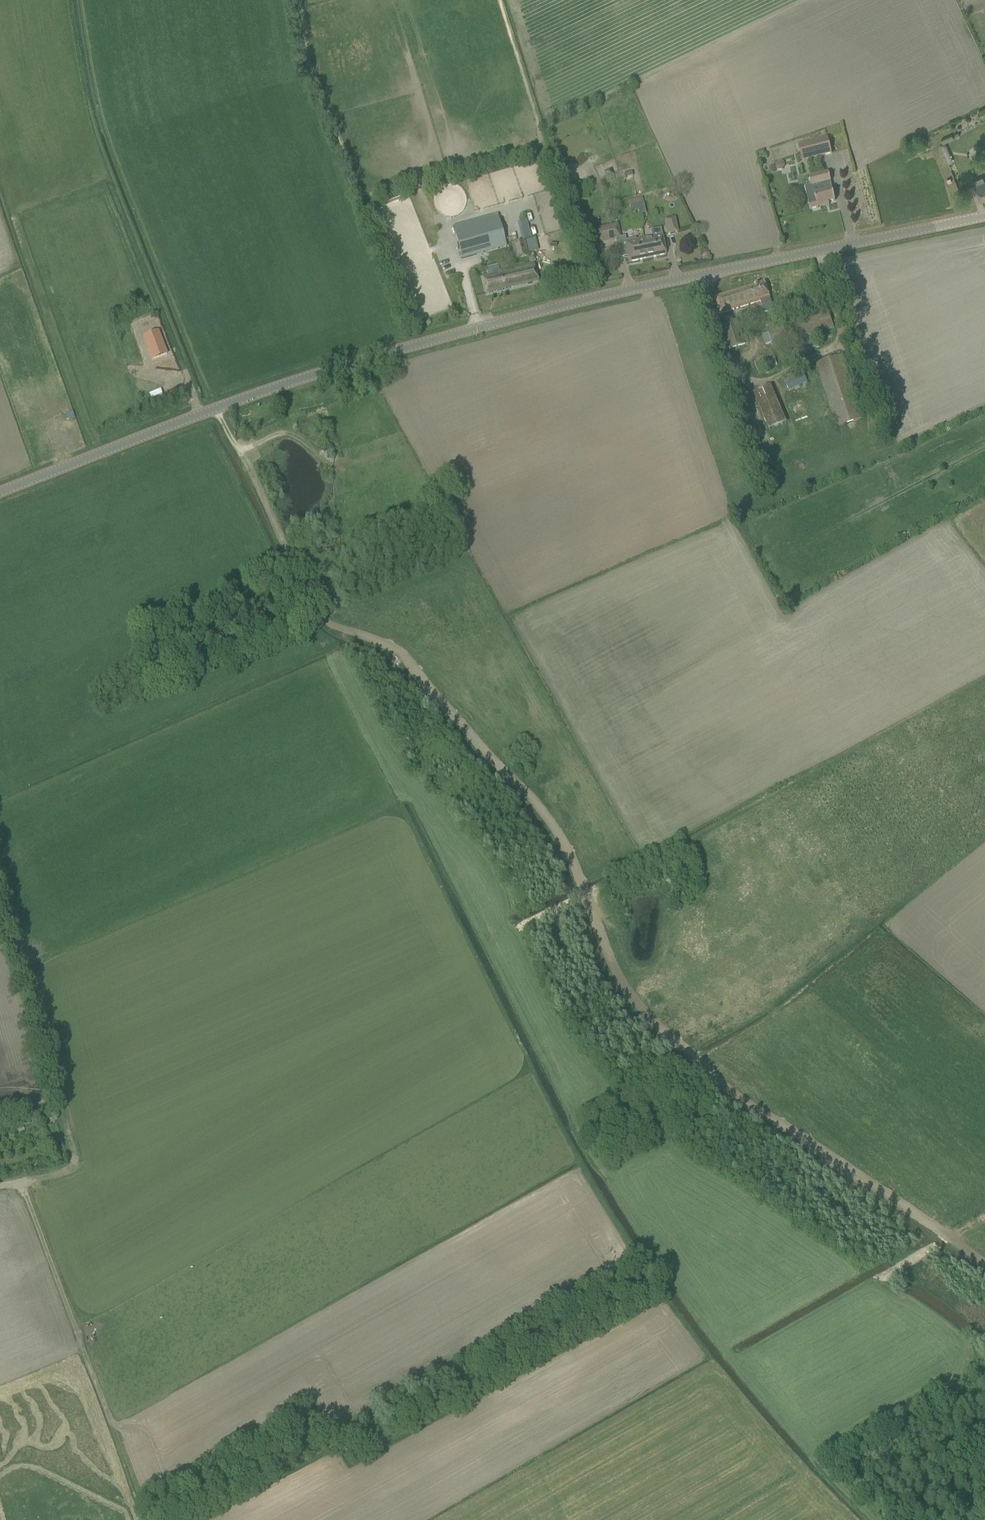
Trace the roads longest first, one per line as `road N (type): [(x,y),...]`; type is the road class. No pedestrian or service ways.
road 1 (unclassified): [(984,216),(554,308),(340,367),(0,492)]

